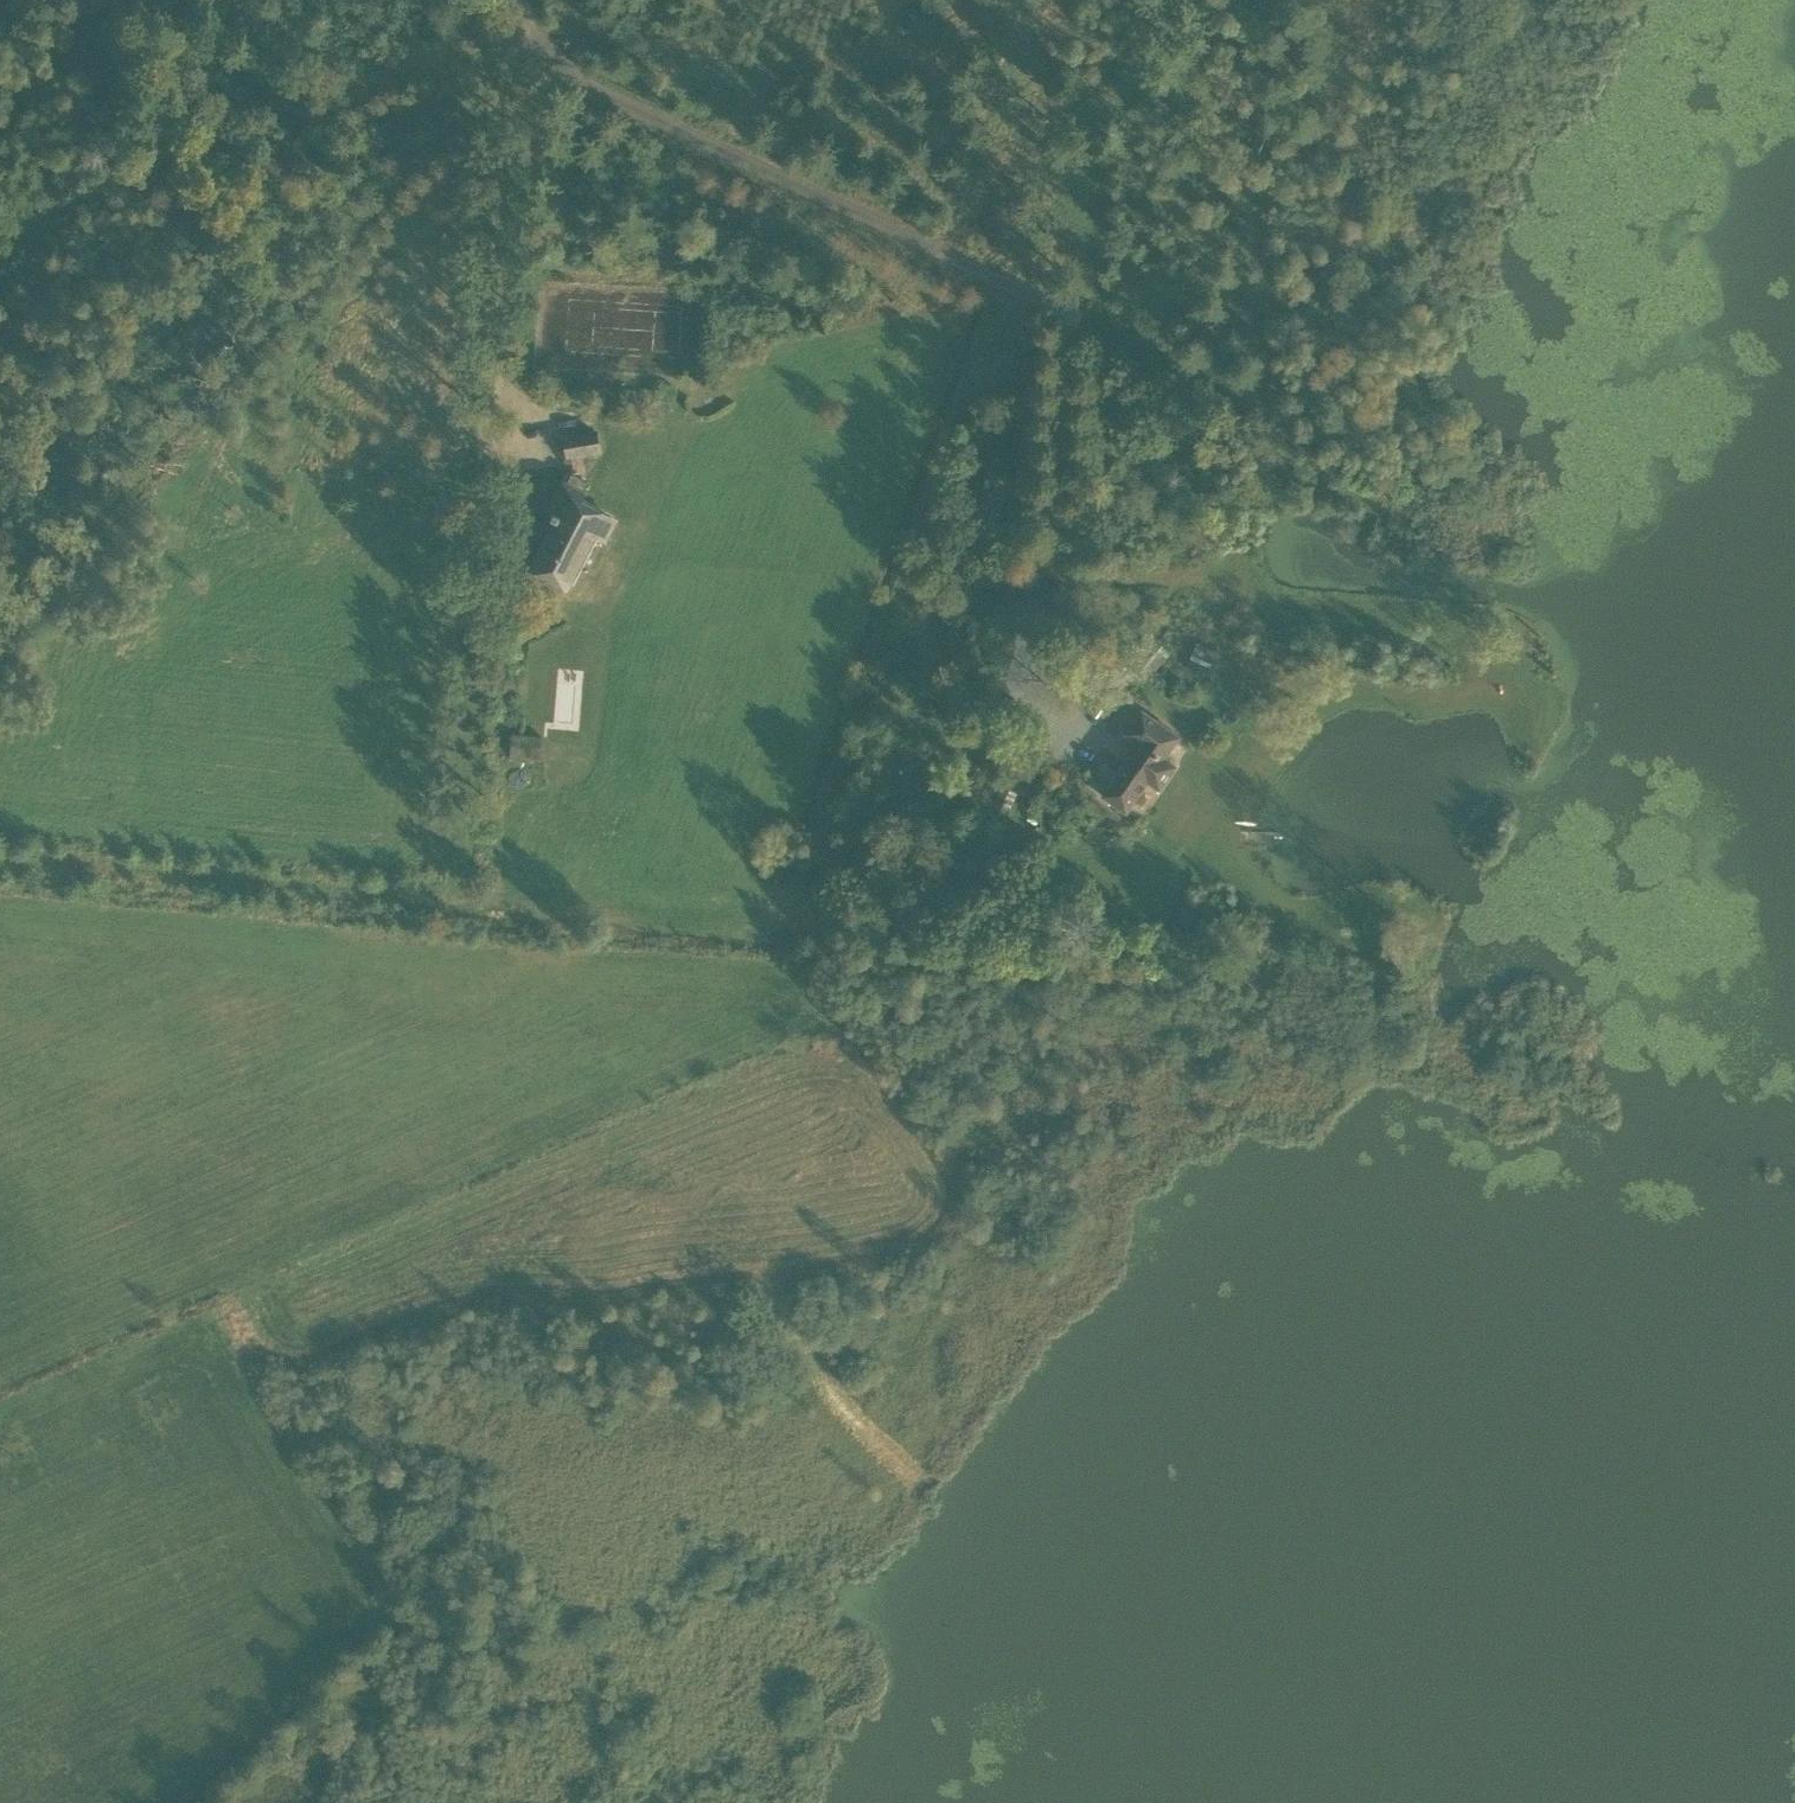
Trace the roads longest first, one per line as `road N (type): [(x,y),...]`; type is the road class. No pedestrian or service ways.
road 1 (unclassified): [(435,912),(464,875),(474,843),(505,52)]
road 2 (unclassified): [(666,126),(1244,402)]
road 3 (track): [(304,294),(202,139),(129,0)]
road 4 (unclassified): [(666,126),(505,52)]

